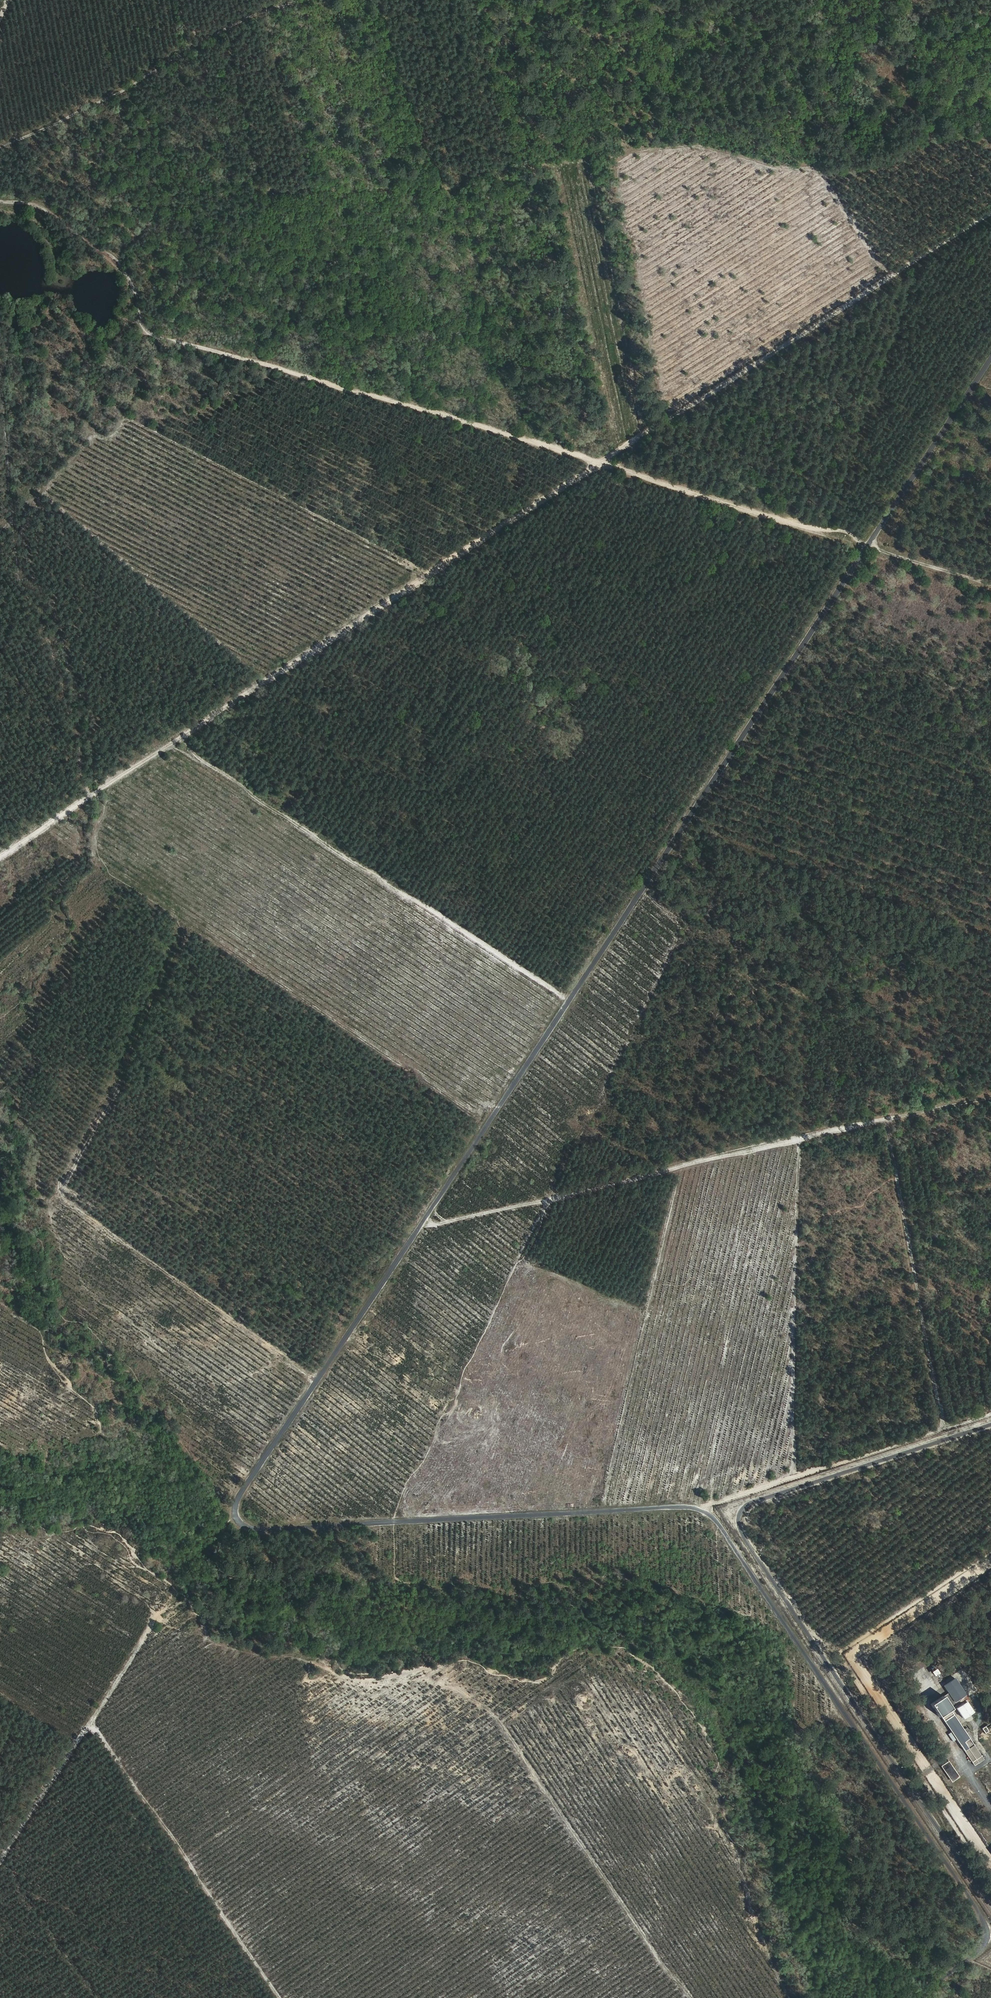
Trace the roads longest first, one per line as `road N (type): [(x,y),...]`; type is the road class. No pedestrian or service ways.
road 1 (residential): [(990,363),(235,1511),(242,1524),(258,1529),(711,1510),(986,1921),(987,1946),(923,1997)]
road 2 (track): [(0,860),(990,215)]
road 3 (track): [(0,201),(35,206),(106,250),(129,272),(148,333),(990,586)]
road 4 (track): [(990,1905),(741,1518),(756,1502),(990,1426)]
road 5 (track): [(113,1108),(102,1117),(54,1216),(70,1261),(98,1299),(161,1356),(210,1380),(231,1383),(285,1364),(320,1380)]
road 6 (track): [(171,745),(571,1000)]
road 7 (track): [(990,1562),(851,1655),(990,1864)]
road 8 (track): [(711,1510),(752,1151)]
road 9 (track): [(282,1997),(91,1721)]
road 10 (track): [(0,144),(80,112),(229,24),(298,0)]
road 11 (track): [(0,1858),(174,1593)]
road 12 (track): [(99,1997),(1,1856)]
road 13 (track): [(423,1224),(548,1201)]

